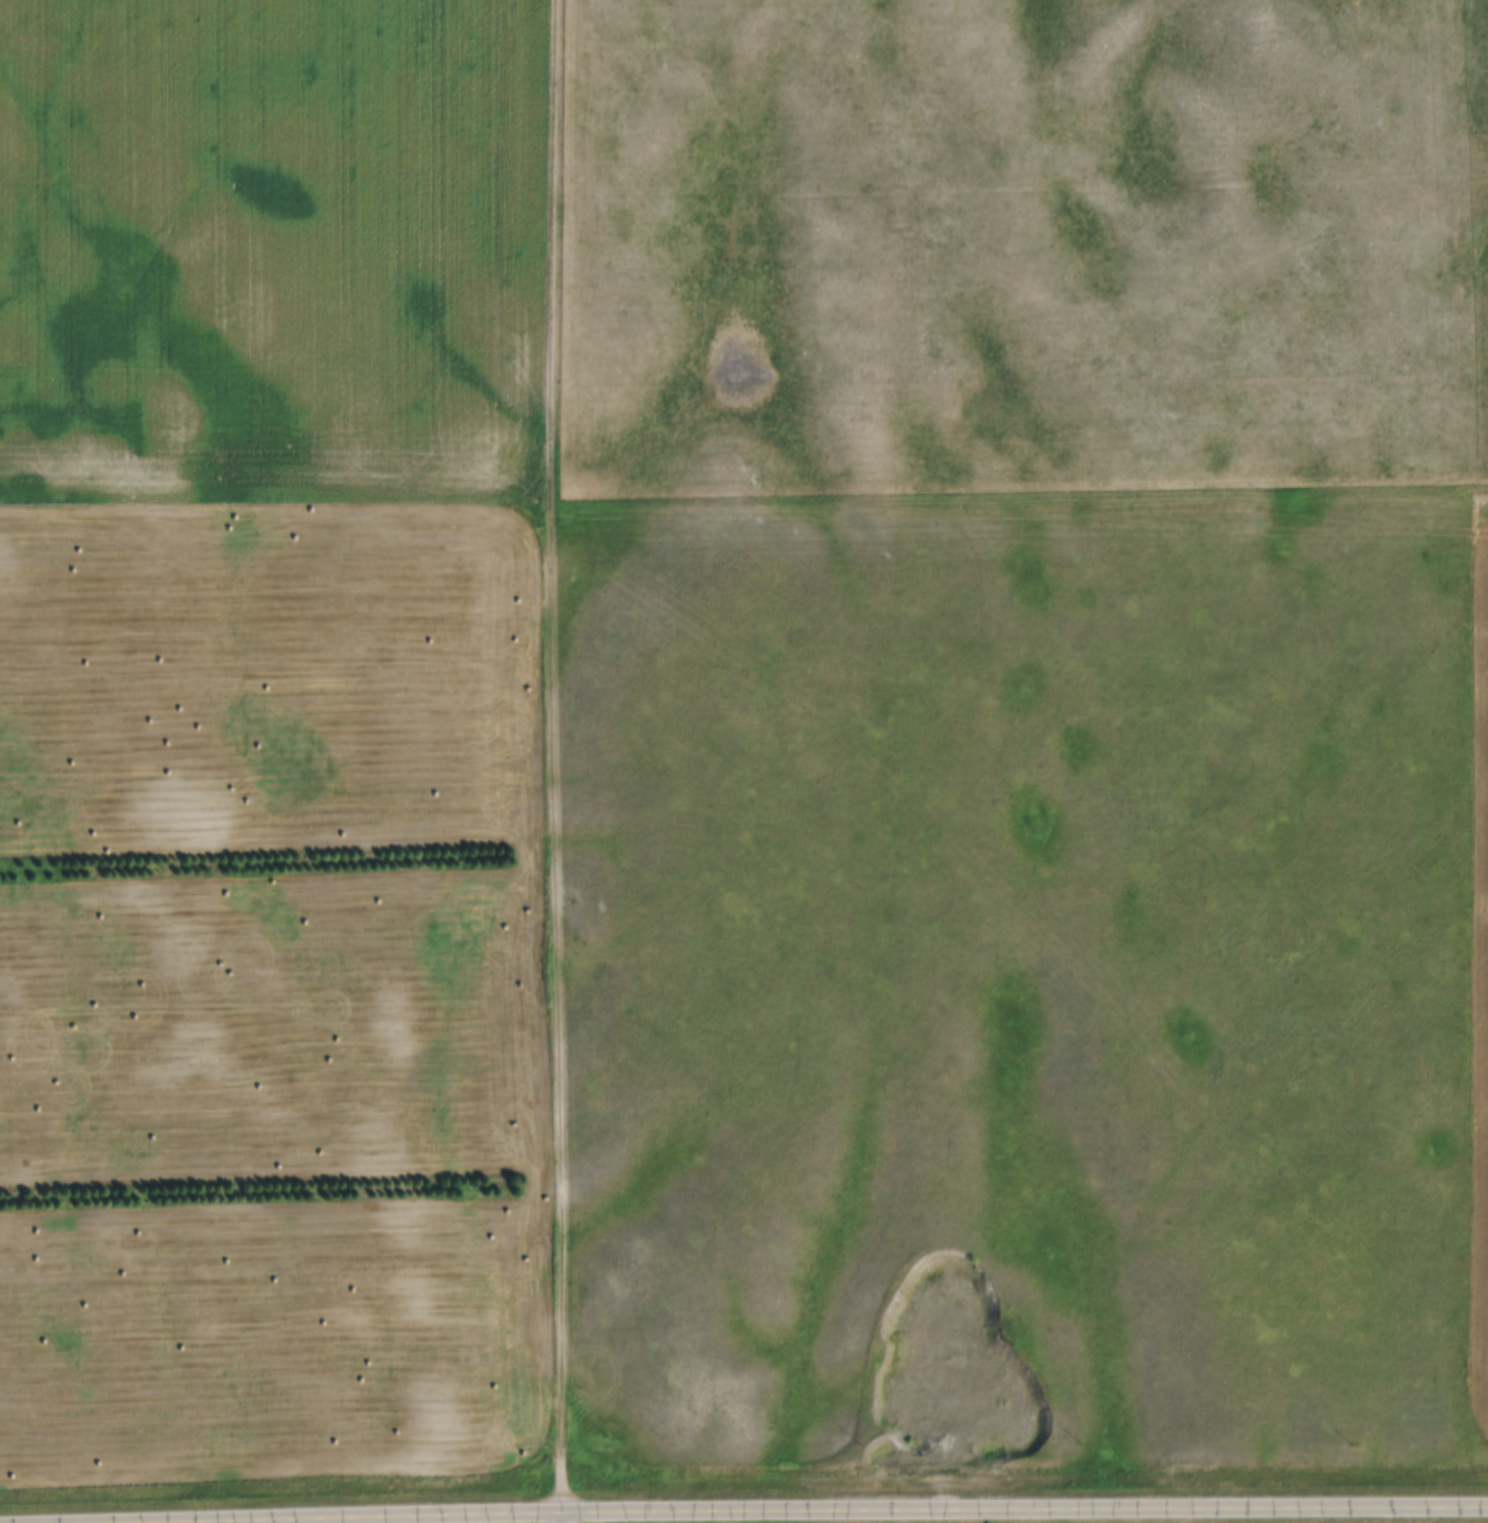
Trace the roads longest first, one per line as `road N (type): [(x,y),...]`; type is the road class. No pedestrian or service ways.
road 1 (track): [(560,1509),(563,1281),(548,602),(560,0)]
road 2 (tertiary): [(1487,1503),(0,1522)]

